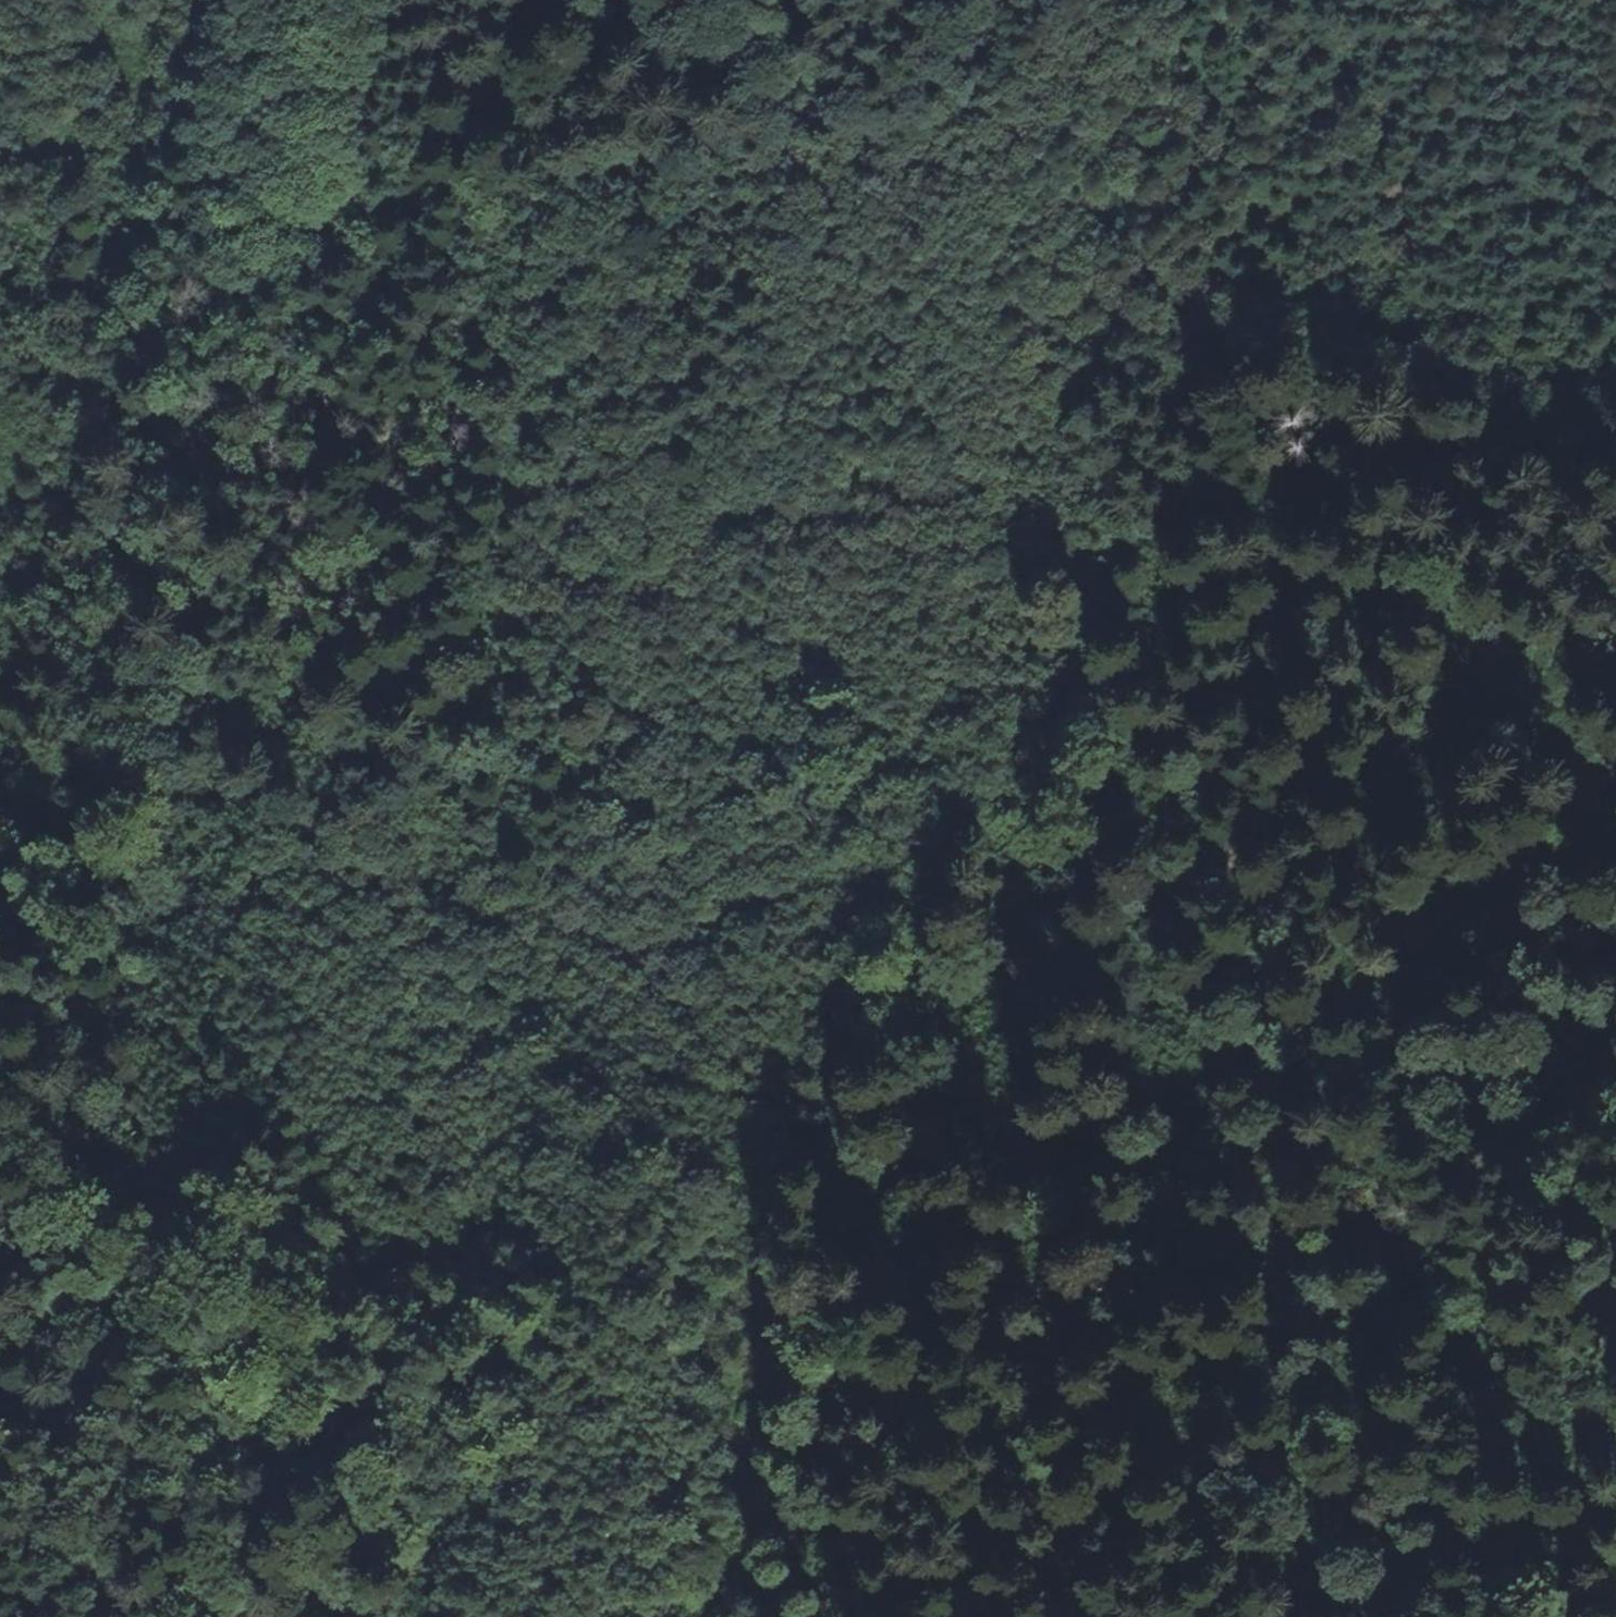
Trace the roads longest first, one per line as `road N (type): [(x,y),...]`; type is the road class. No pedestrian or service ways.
road 1 (track): [(1037,0),(1098,101),(1128,239),(1221,361),(1315,532),(1439,644)]
road 2 (track): [(132,1616),(120,1589),(0,1510)]

